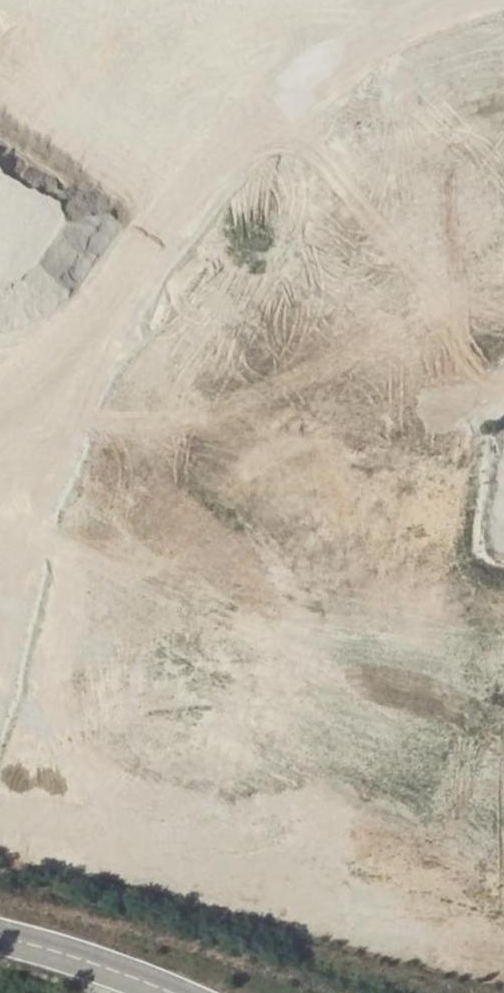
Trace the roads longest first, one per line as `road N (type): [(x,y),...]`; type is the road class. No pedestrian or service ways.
road 1 (residential): [(0,942),(152,992)]

